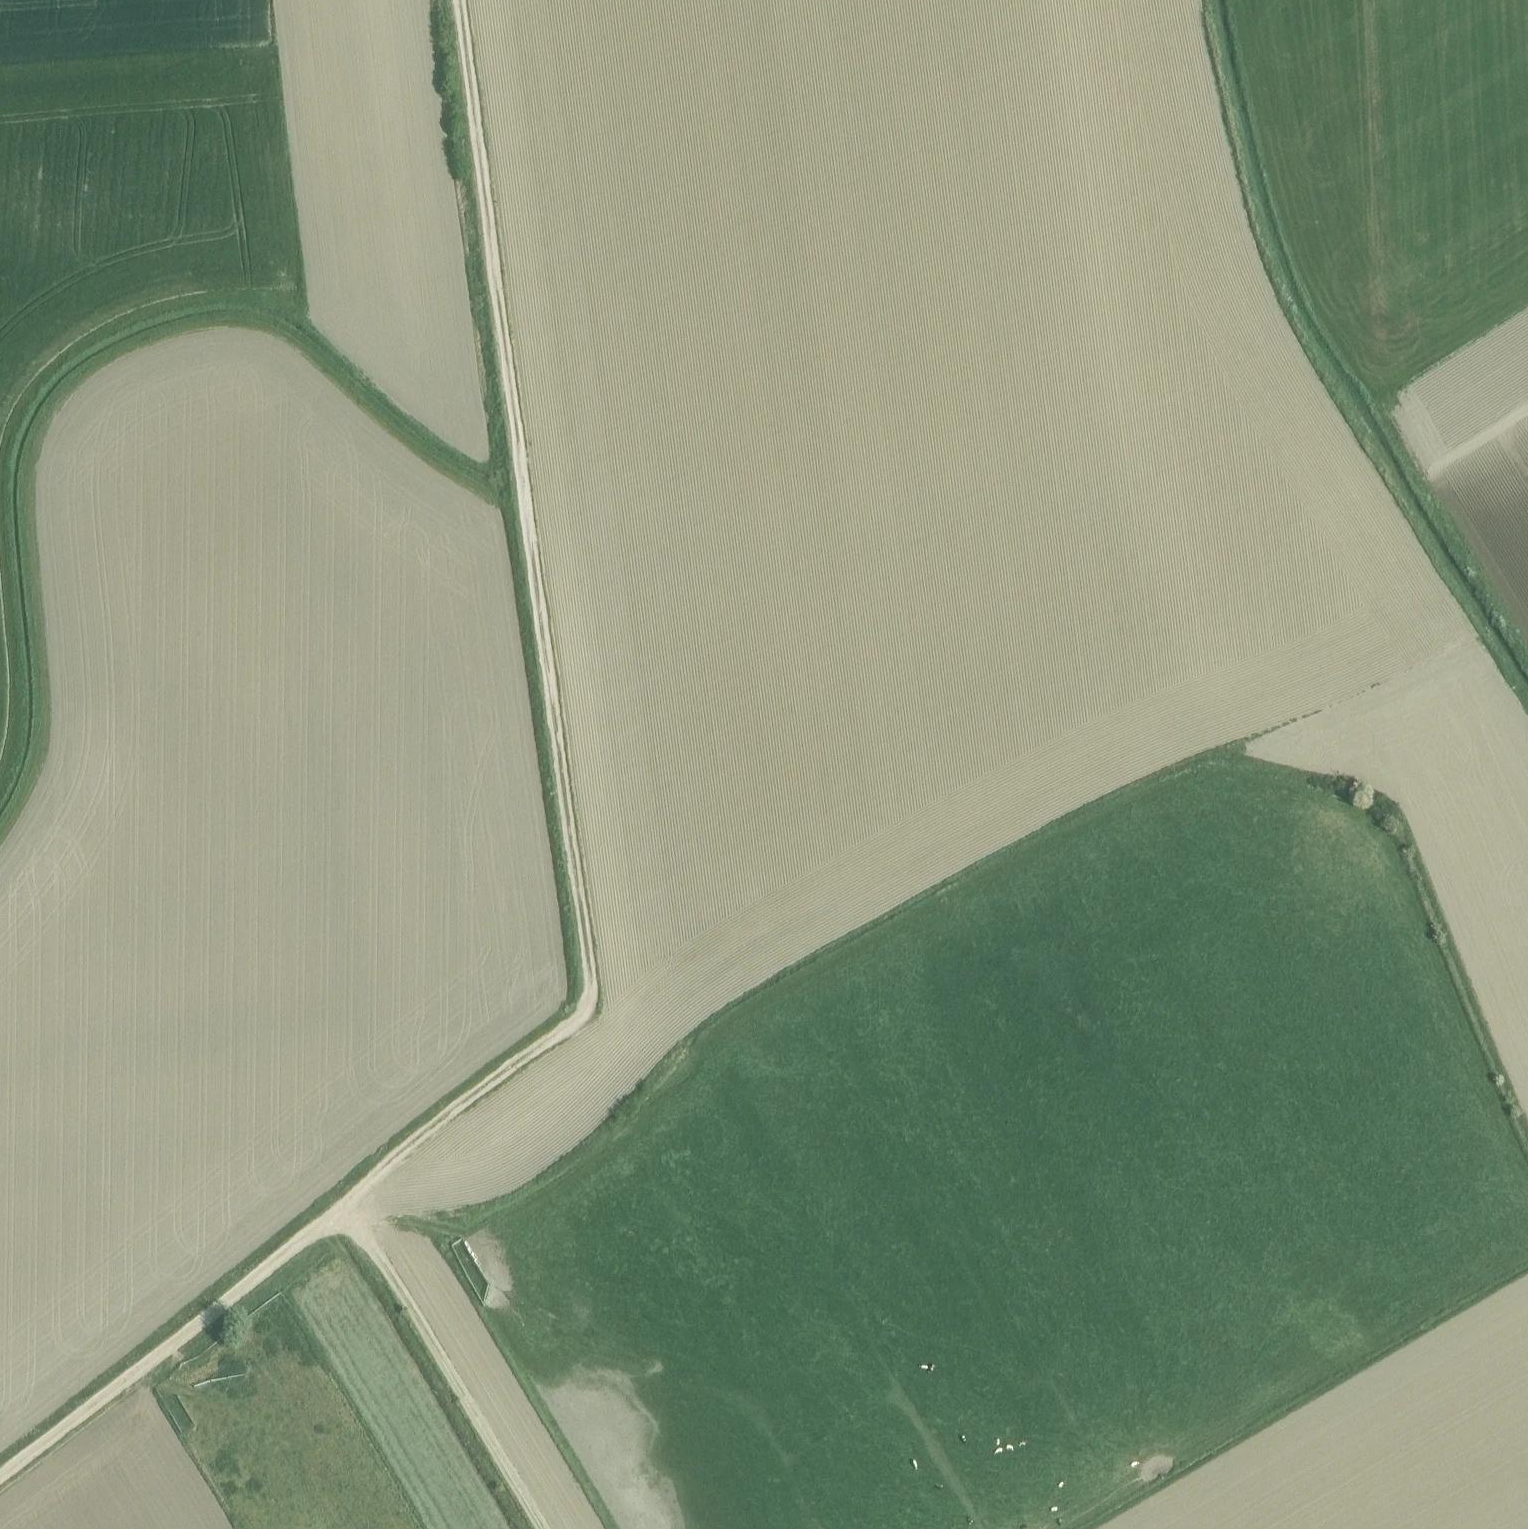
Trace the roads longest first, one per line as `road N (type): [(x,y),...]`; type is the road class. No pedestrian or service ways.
road 1 (track): [(342,1212),(439,1121),(572,1026),(591,985),(512,478),(453,0)]
road 2 (track): [(0,1476),(342,1212)]
road 3 (track): [(342,1212),(382,1259),(543,1528)]

